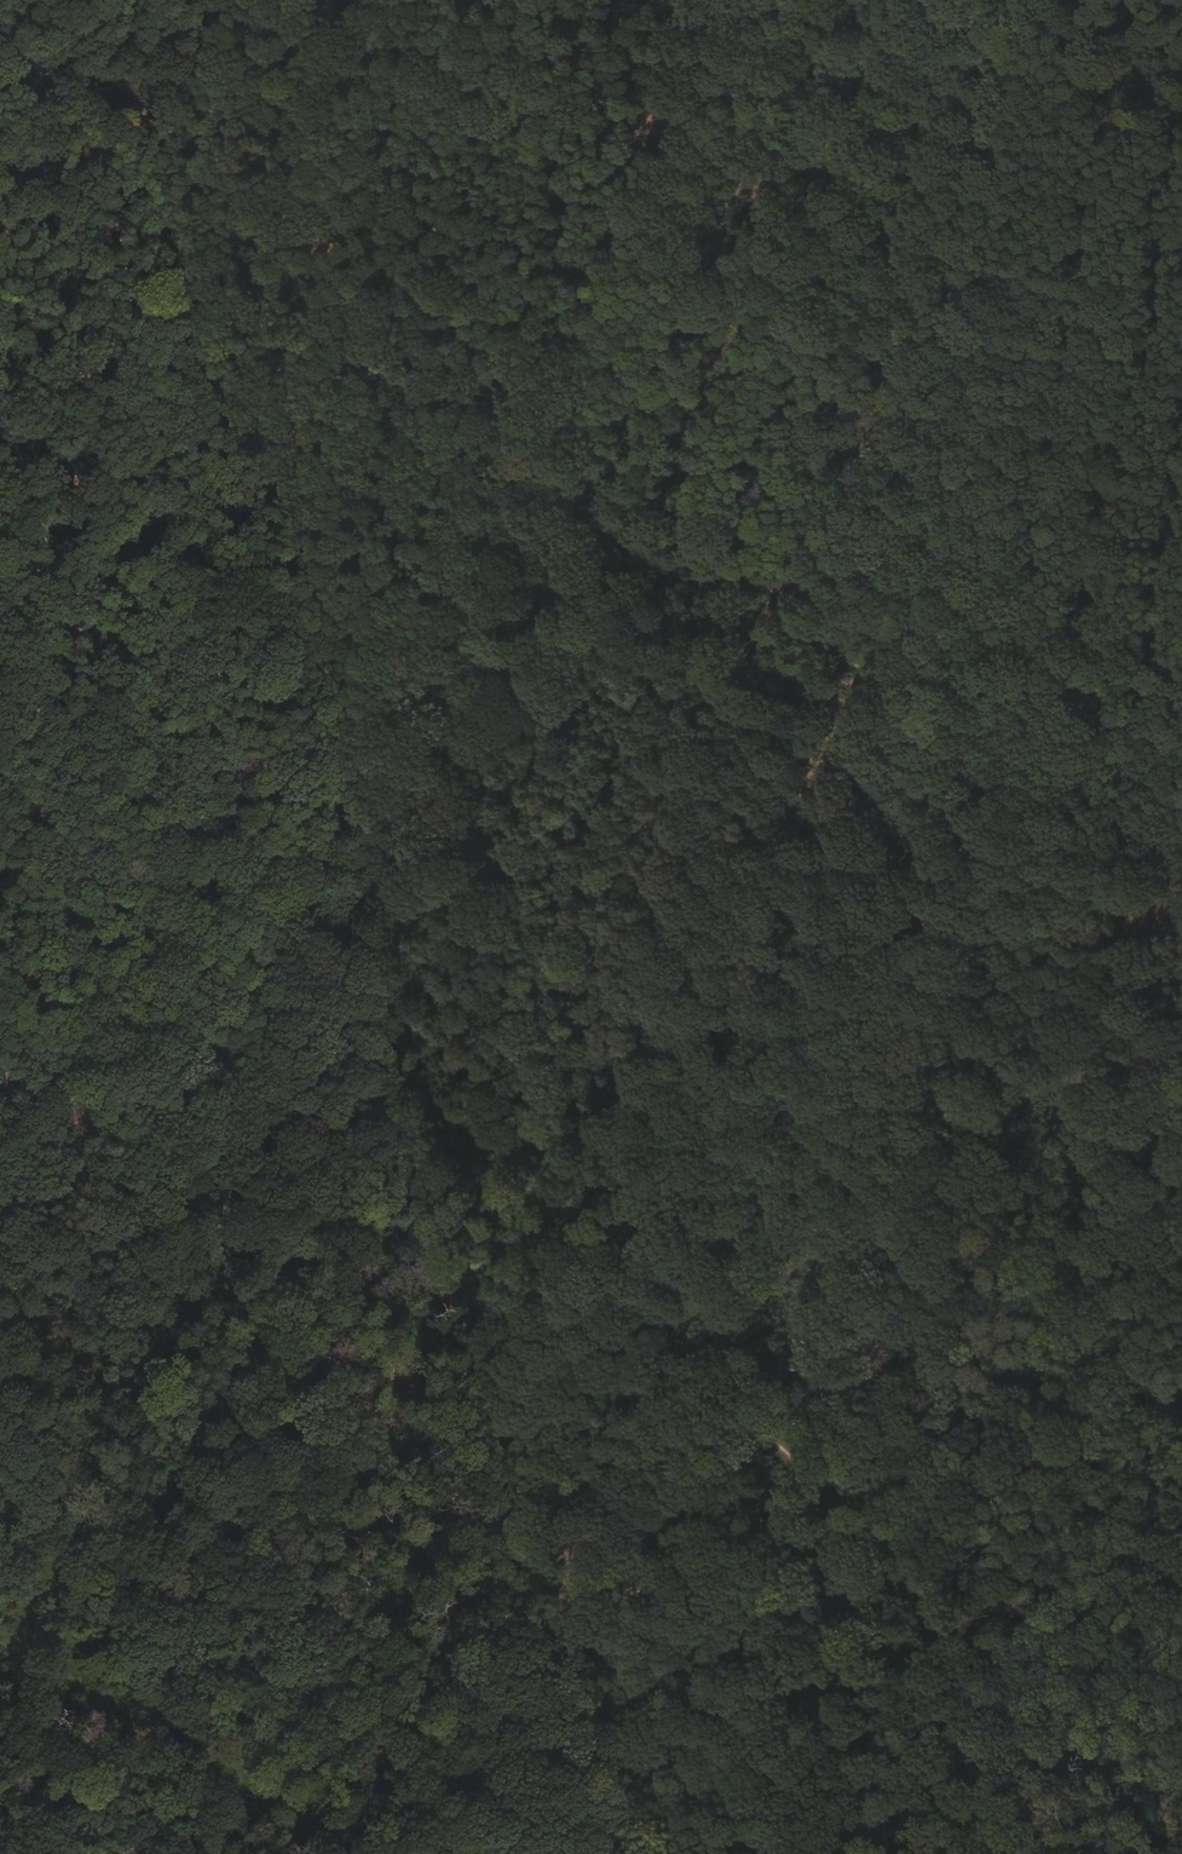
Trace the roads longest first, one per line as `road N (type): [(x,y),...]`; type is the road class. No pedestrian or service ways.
road 1 (track): [(0,642),(1181,1851)]
road 2 (track): [(994,0),(1181,123)]

